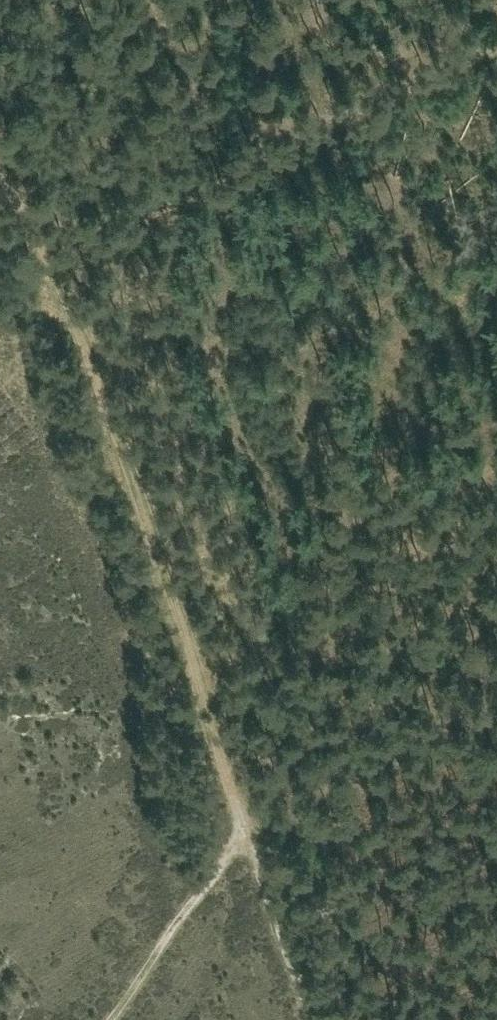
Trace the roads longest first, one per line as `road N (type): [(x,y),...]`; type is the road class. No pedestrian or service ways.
road 1 (track): [(310,1019),(52,249),(0,143)]
road 2 (track): [(52,249),(496,44)]
road 3 (track): [(111,1019),(245,837)]

